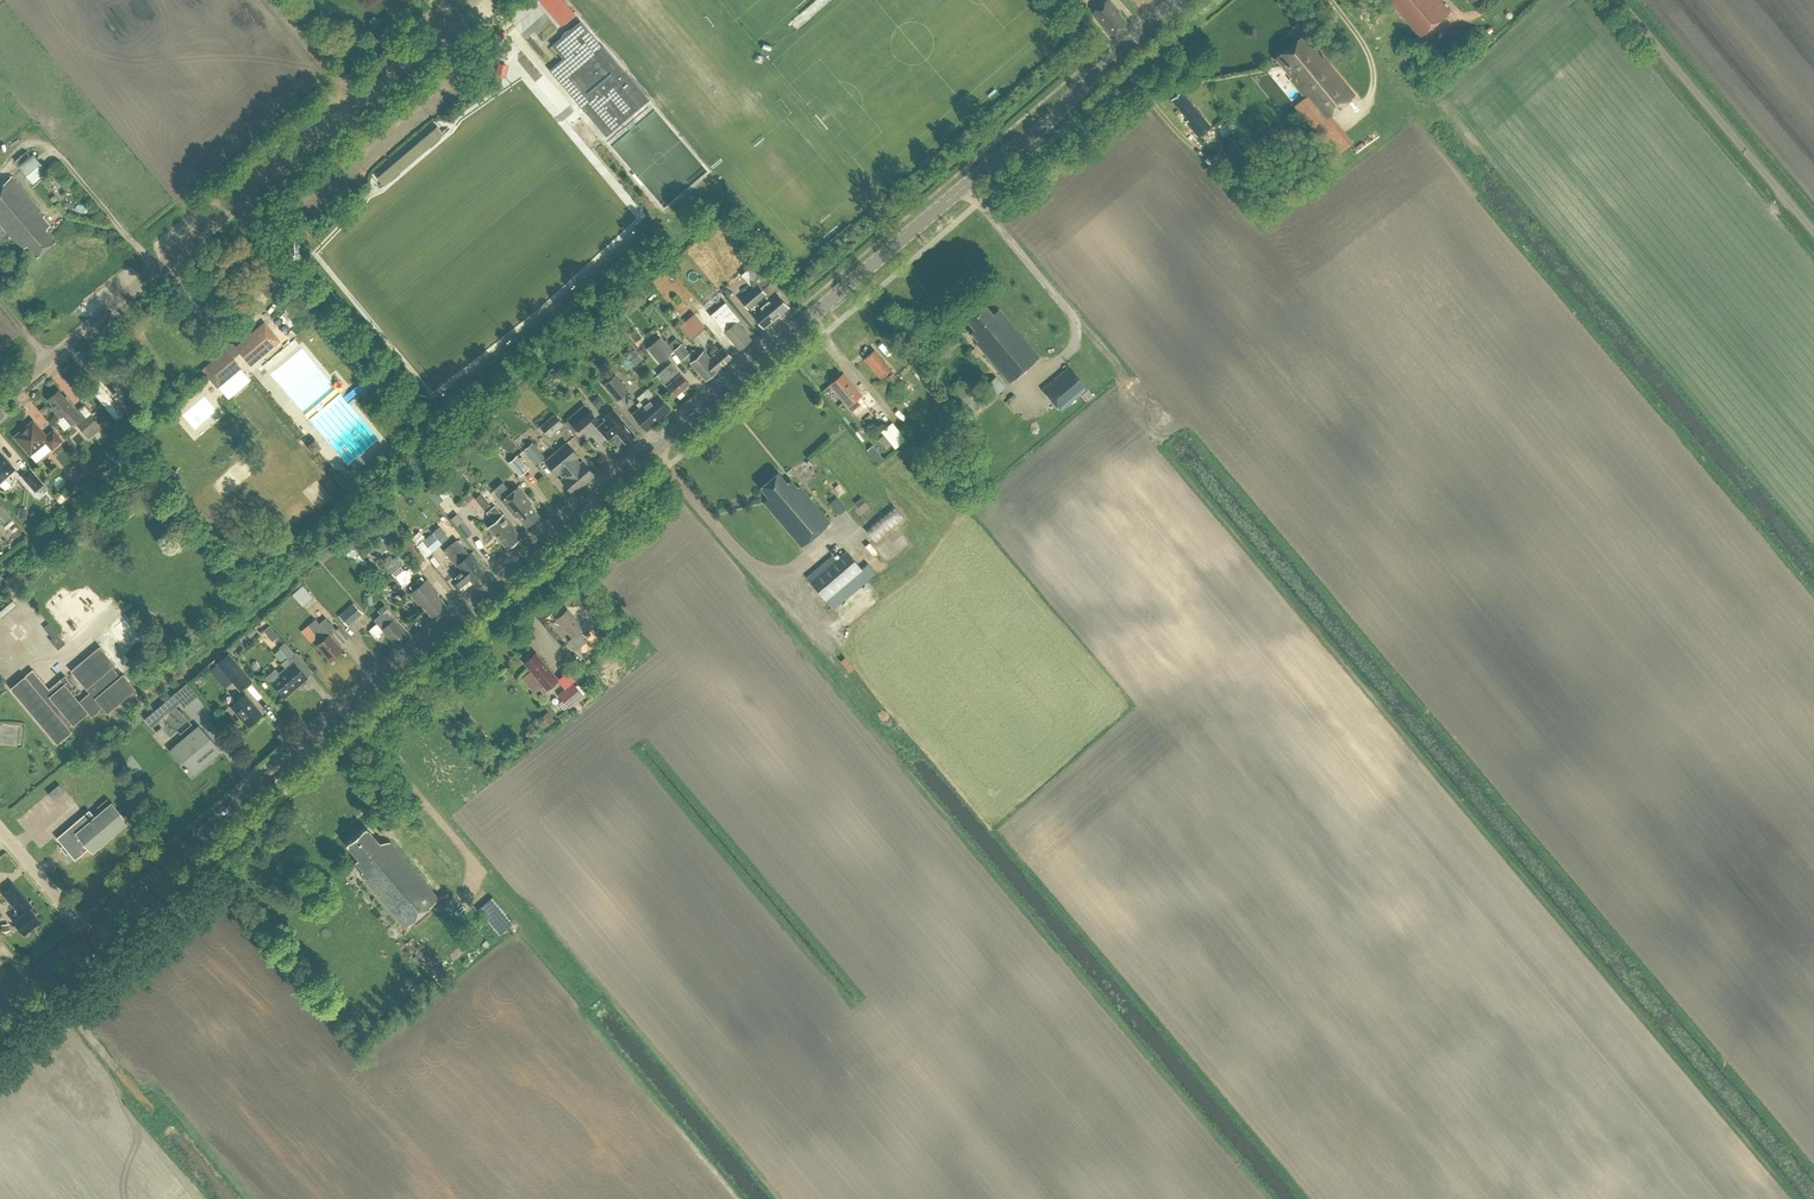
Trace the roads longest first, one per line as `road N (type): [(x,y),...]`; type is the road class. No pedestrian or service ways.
road 1 (tertiary): [(89,930),(1182,0)]
road 2 (unclassified): [(0,403),(472,0)]
road 3 (unclassified): [(1813,230),(1619,0)]
road 4 (residential): [(89,930),(0,828)]

